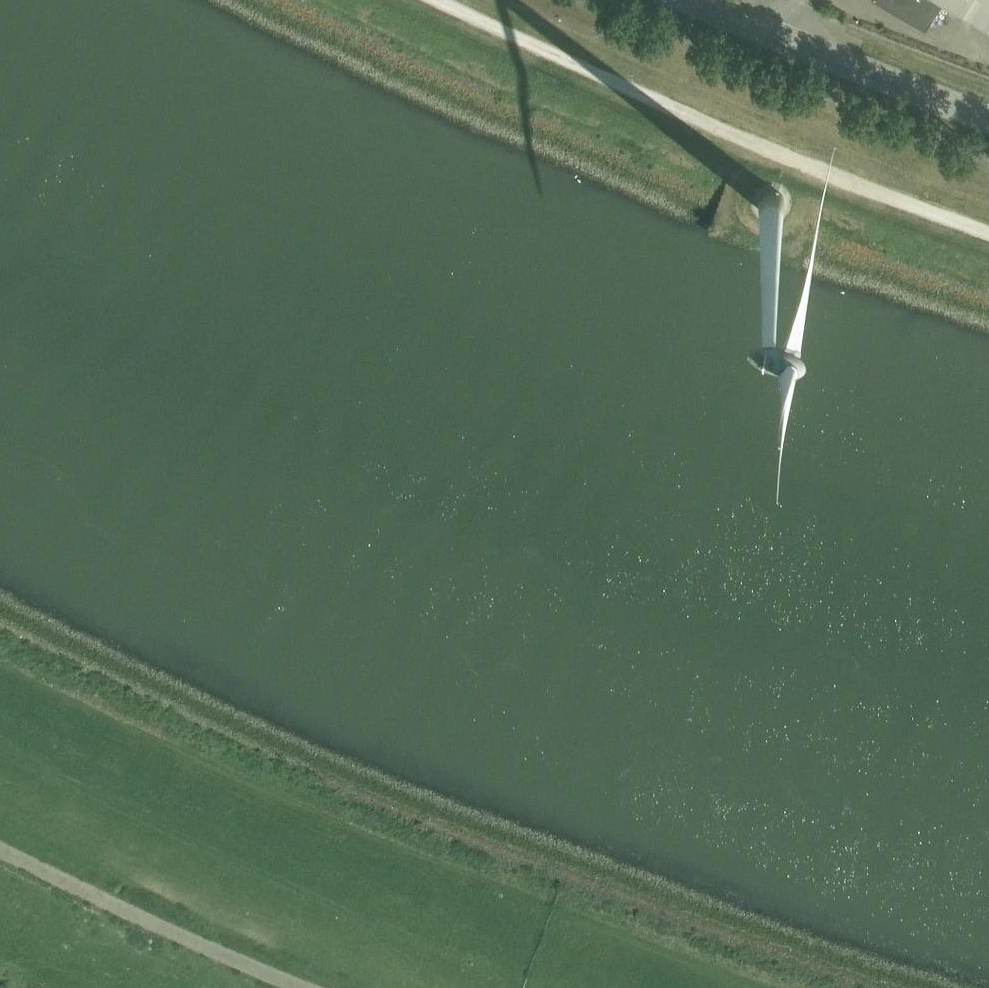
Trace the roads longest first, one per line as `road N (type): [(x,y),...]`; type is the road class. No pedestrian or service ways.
road 1 (unclassified): [(988,116),(693,0)]

